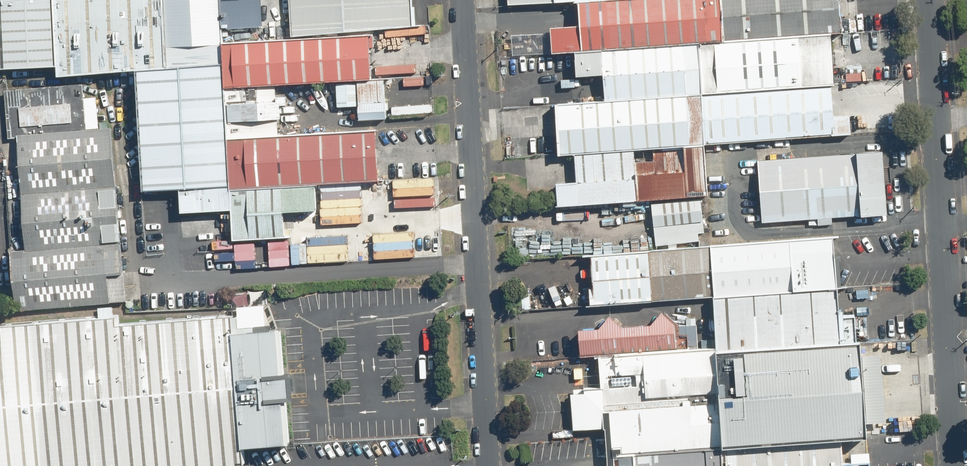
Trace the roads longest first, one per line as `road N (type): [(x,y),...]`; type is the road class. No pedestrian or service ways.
road 1 (unclassified): [(462,0),(487,465)]
road 2 (unclassified): [(954,465),(929,0)]

